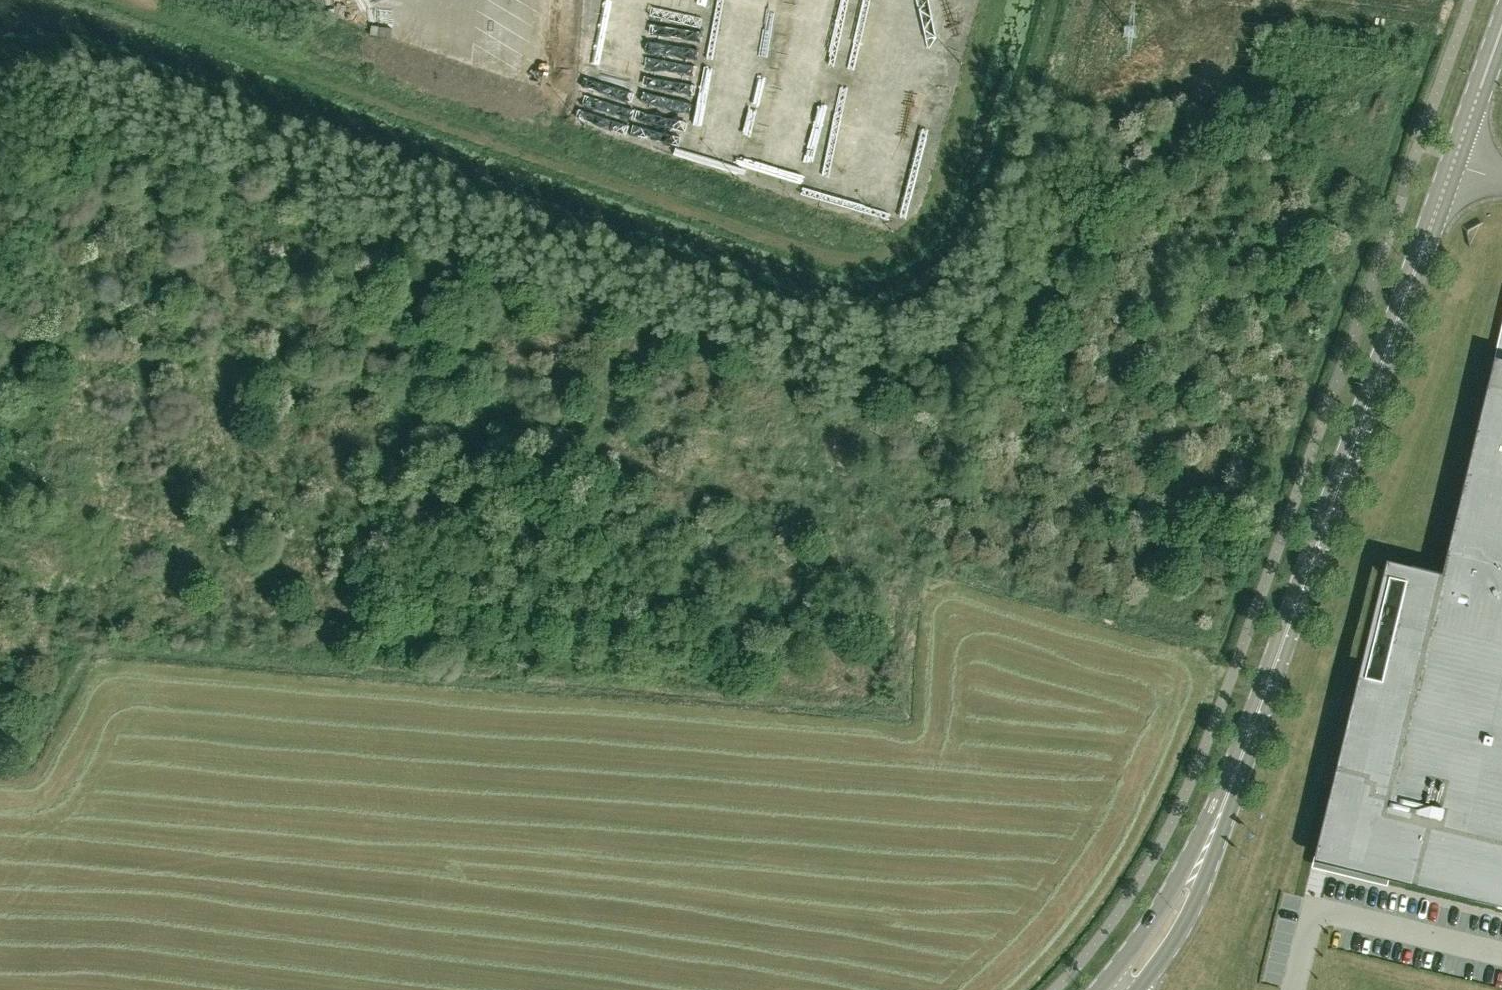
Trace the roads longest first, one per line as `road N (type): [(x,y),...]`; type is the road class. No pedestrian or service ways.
road 1 (tertiary): [(1107,989),(1172,904),(1223,814),(1453,164)]
road 2 (tertiary): [(1453,164),(1501,27)]

